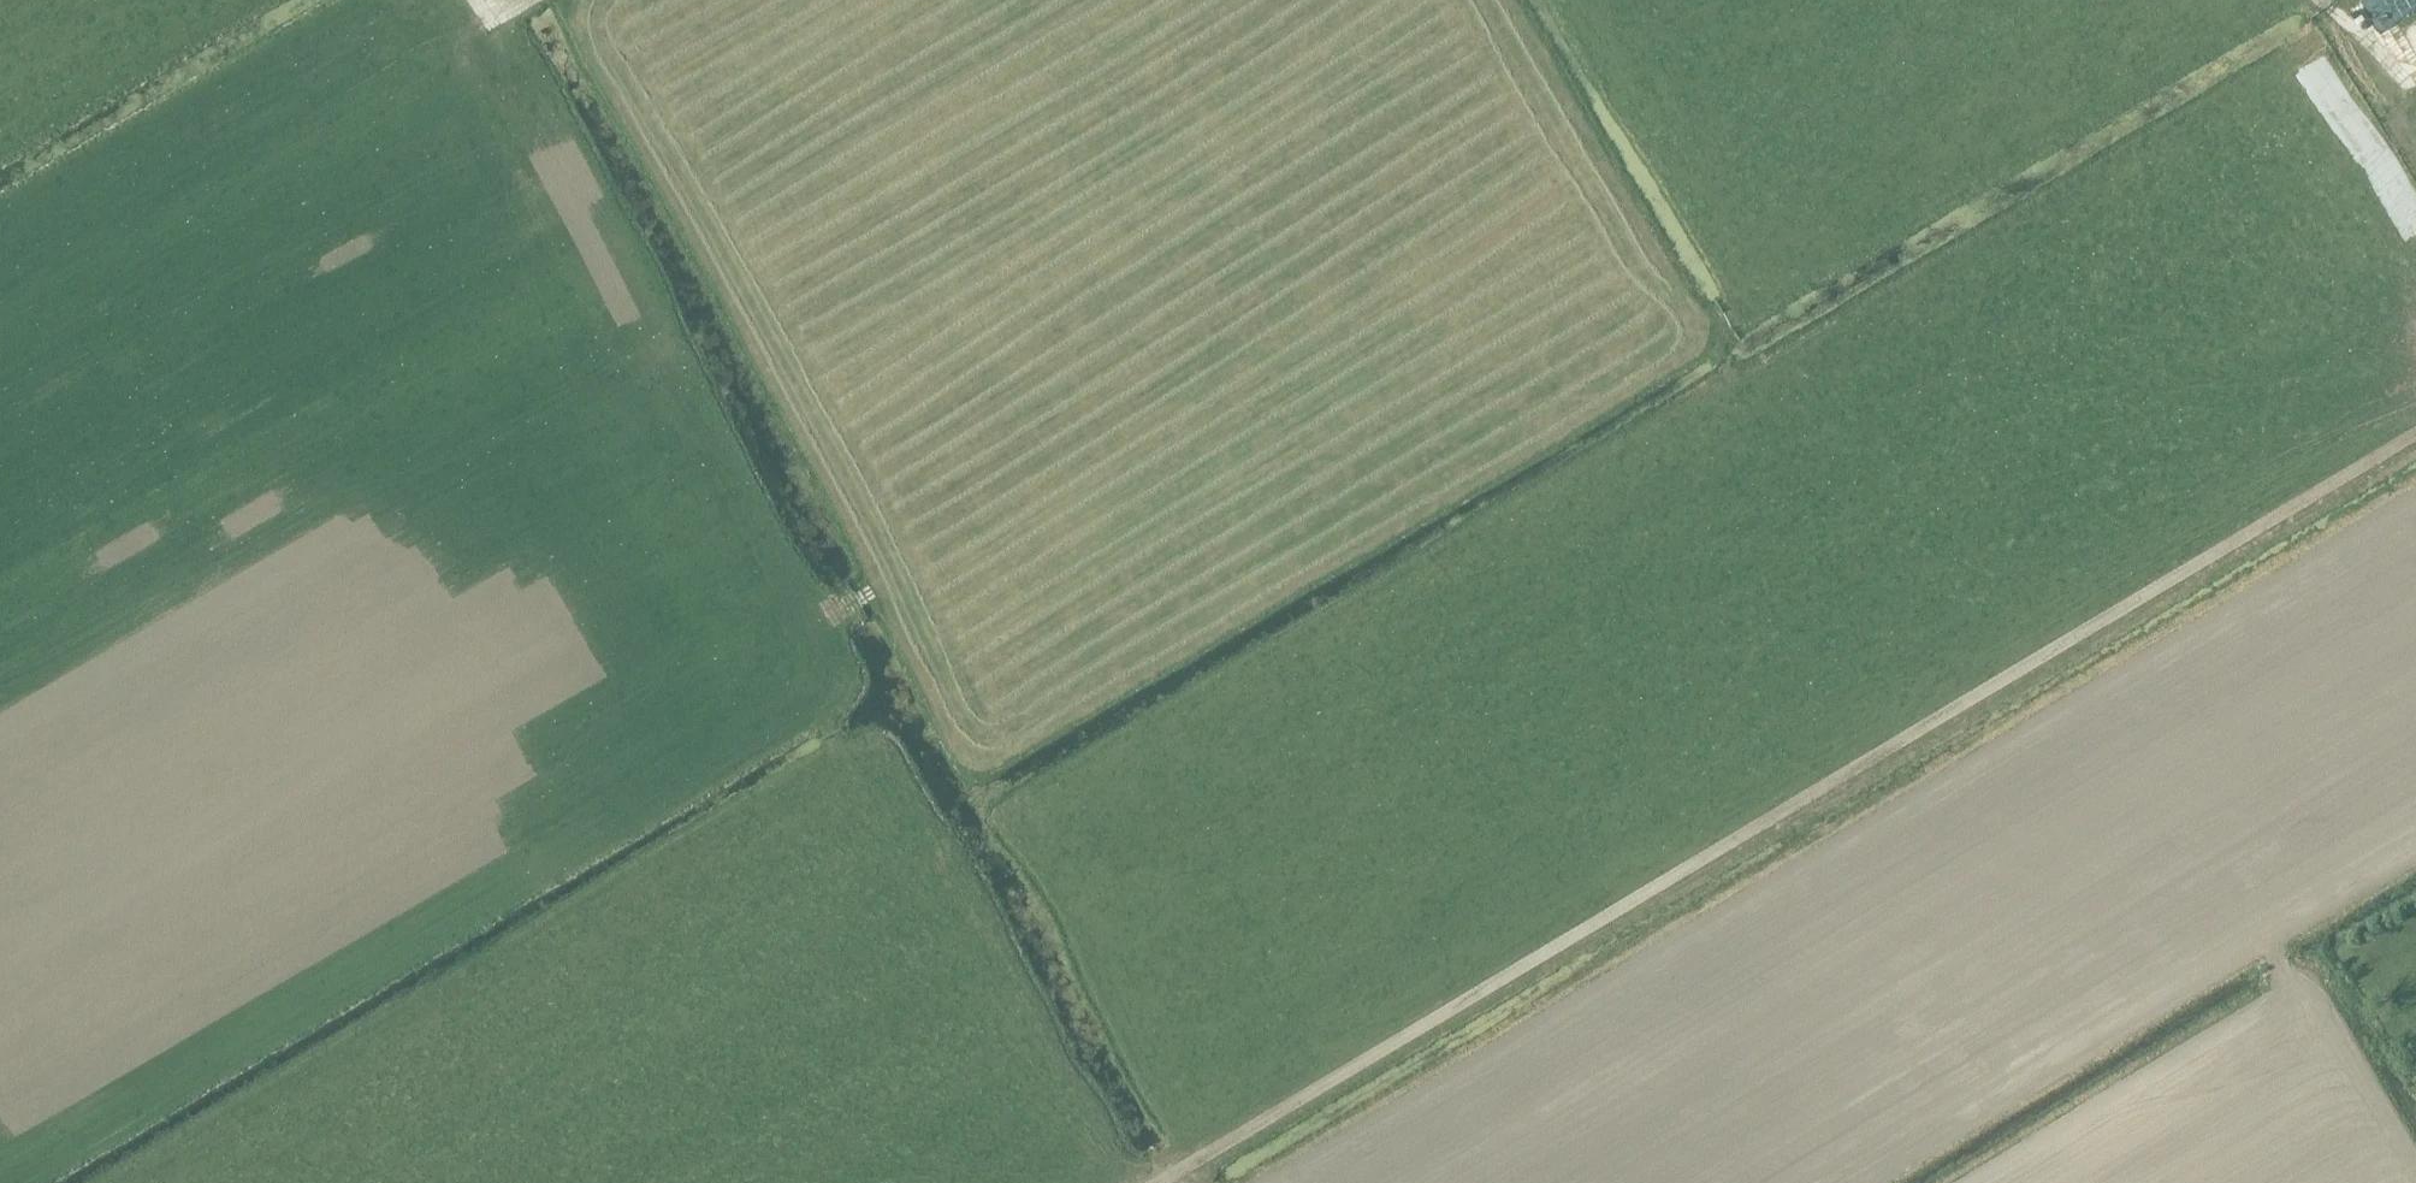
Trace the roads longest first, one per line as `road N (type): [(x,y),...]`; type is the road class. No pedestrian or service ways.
road 1 (track): [(1160,1182),(2415,432)]

